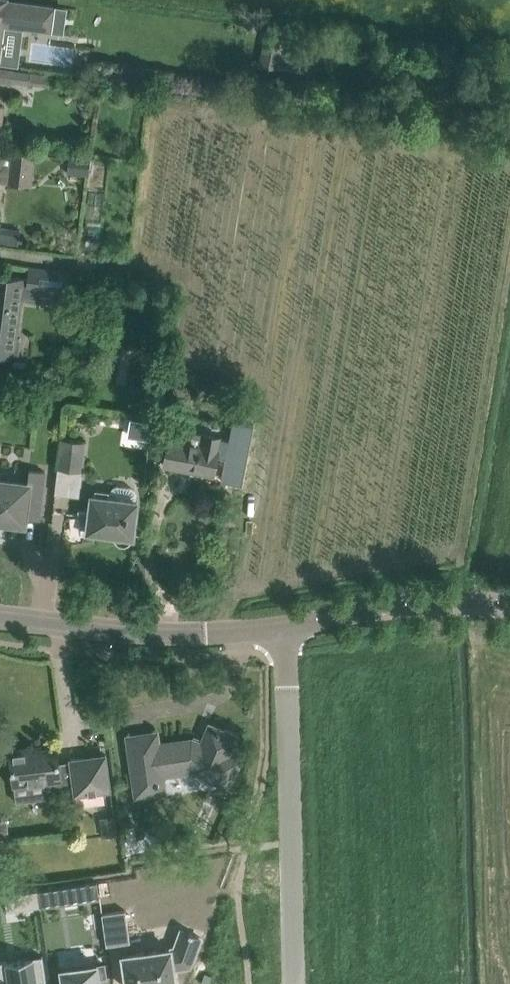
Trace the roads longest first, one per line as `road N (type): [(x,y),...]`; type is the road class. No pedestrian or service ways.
road 1 (residential): [(296,983),(284,628)]
road 2 (tertiary): [(284,628),(151,634),(0,617)]
road 3 (tertiary): [(509,607),(408,604),(284,628)]

